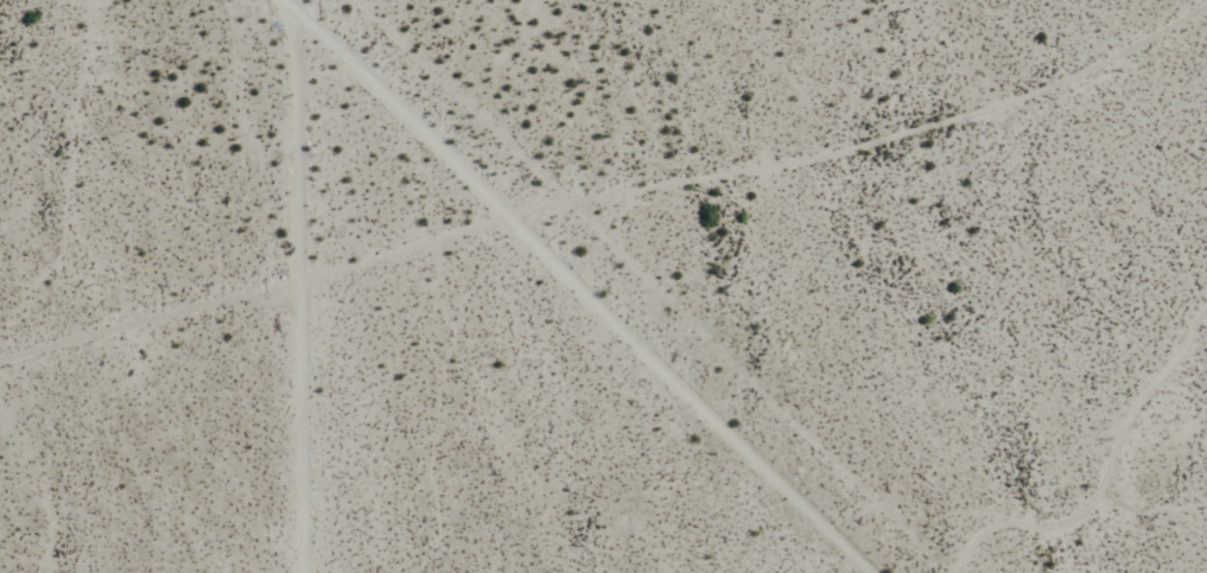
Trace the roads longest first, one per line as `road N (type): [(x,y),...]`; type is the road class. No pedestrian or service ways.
road 1 (track): [(0,361),(506,216),(858,147),(996,104),(1206,5)]
road 2 (track): [(276,0),(867,572)]
road 3 (residential): [(298,572),(291,14)]
road 4 (track): [(1206,306),(1138,400),(1086,507),(1054,526),(985,528),(951,572)]

